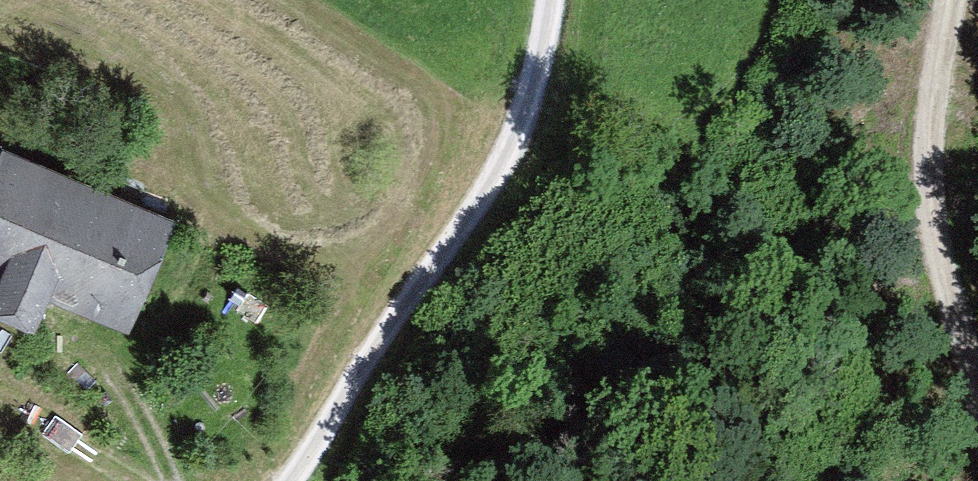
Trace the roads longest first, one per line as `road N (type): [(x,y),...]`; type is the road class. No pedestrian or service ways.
road 1 (track): [(546,0),(532,87),(471,225),(347,395),(273,480)]
road 2 (track): [(960,0),(940,118),(956,296),(977,380)]
road 3 (track): [(179,480),(85,340)]

